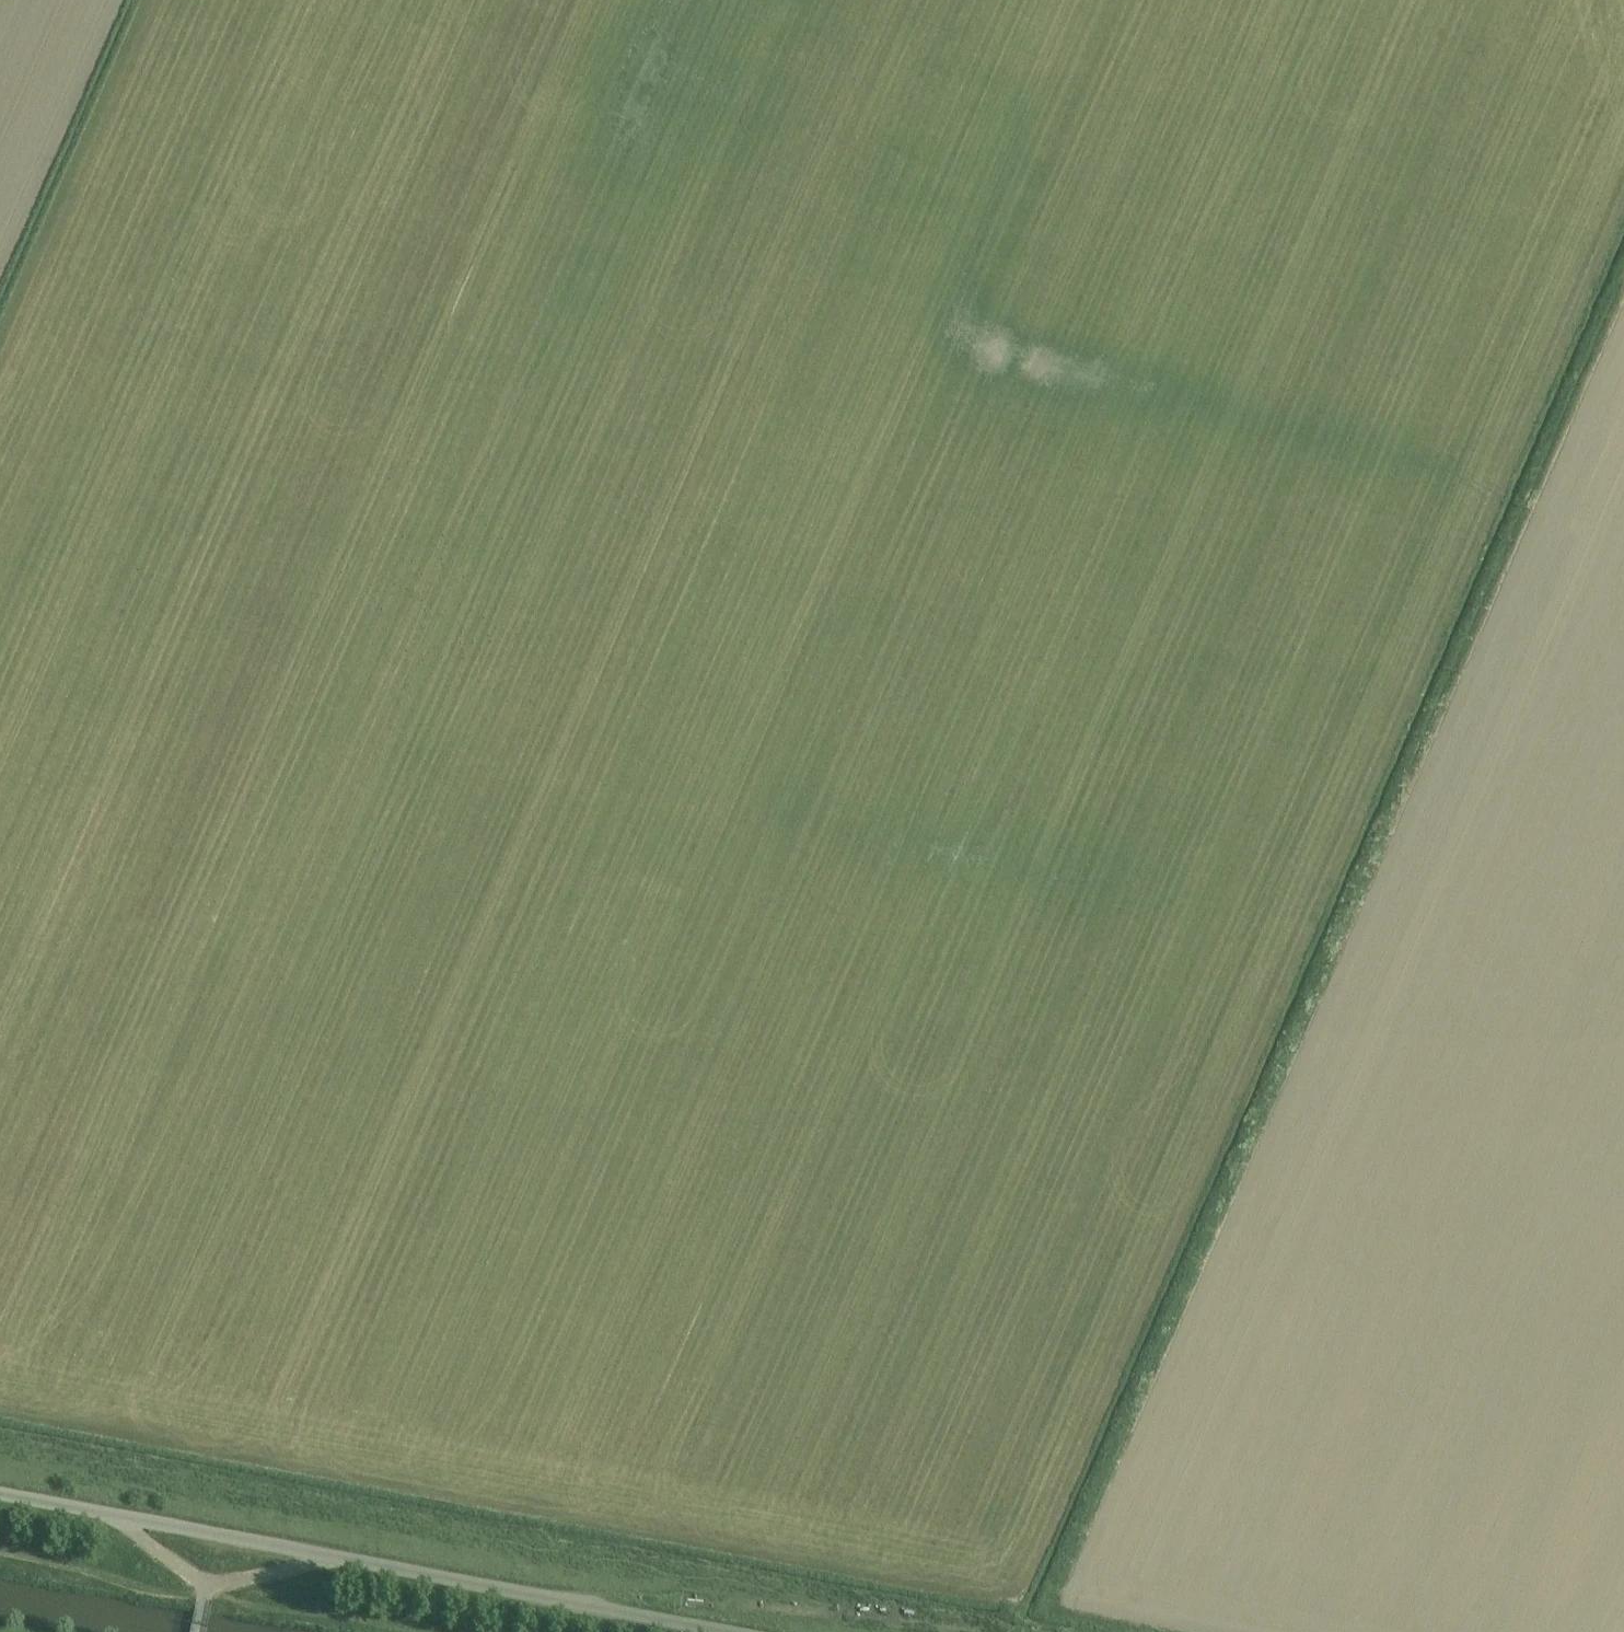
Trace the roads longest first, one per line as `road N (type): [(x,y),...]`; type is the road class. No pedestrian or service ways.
road 1 (unclassified): [(685,1631),(0,1494)]

